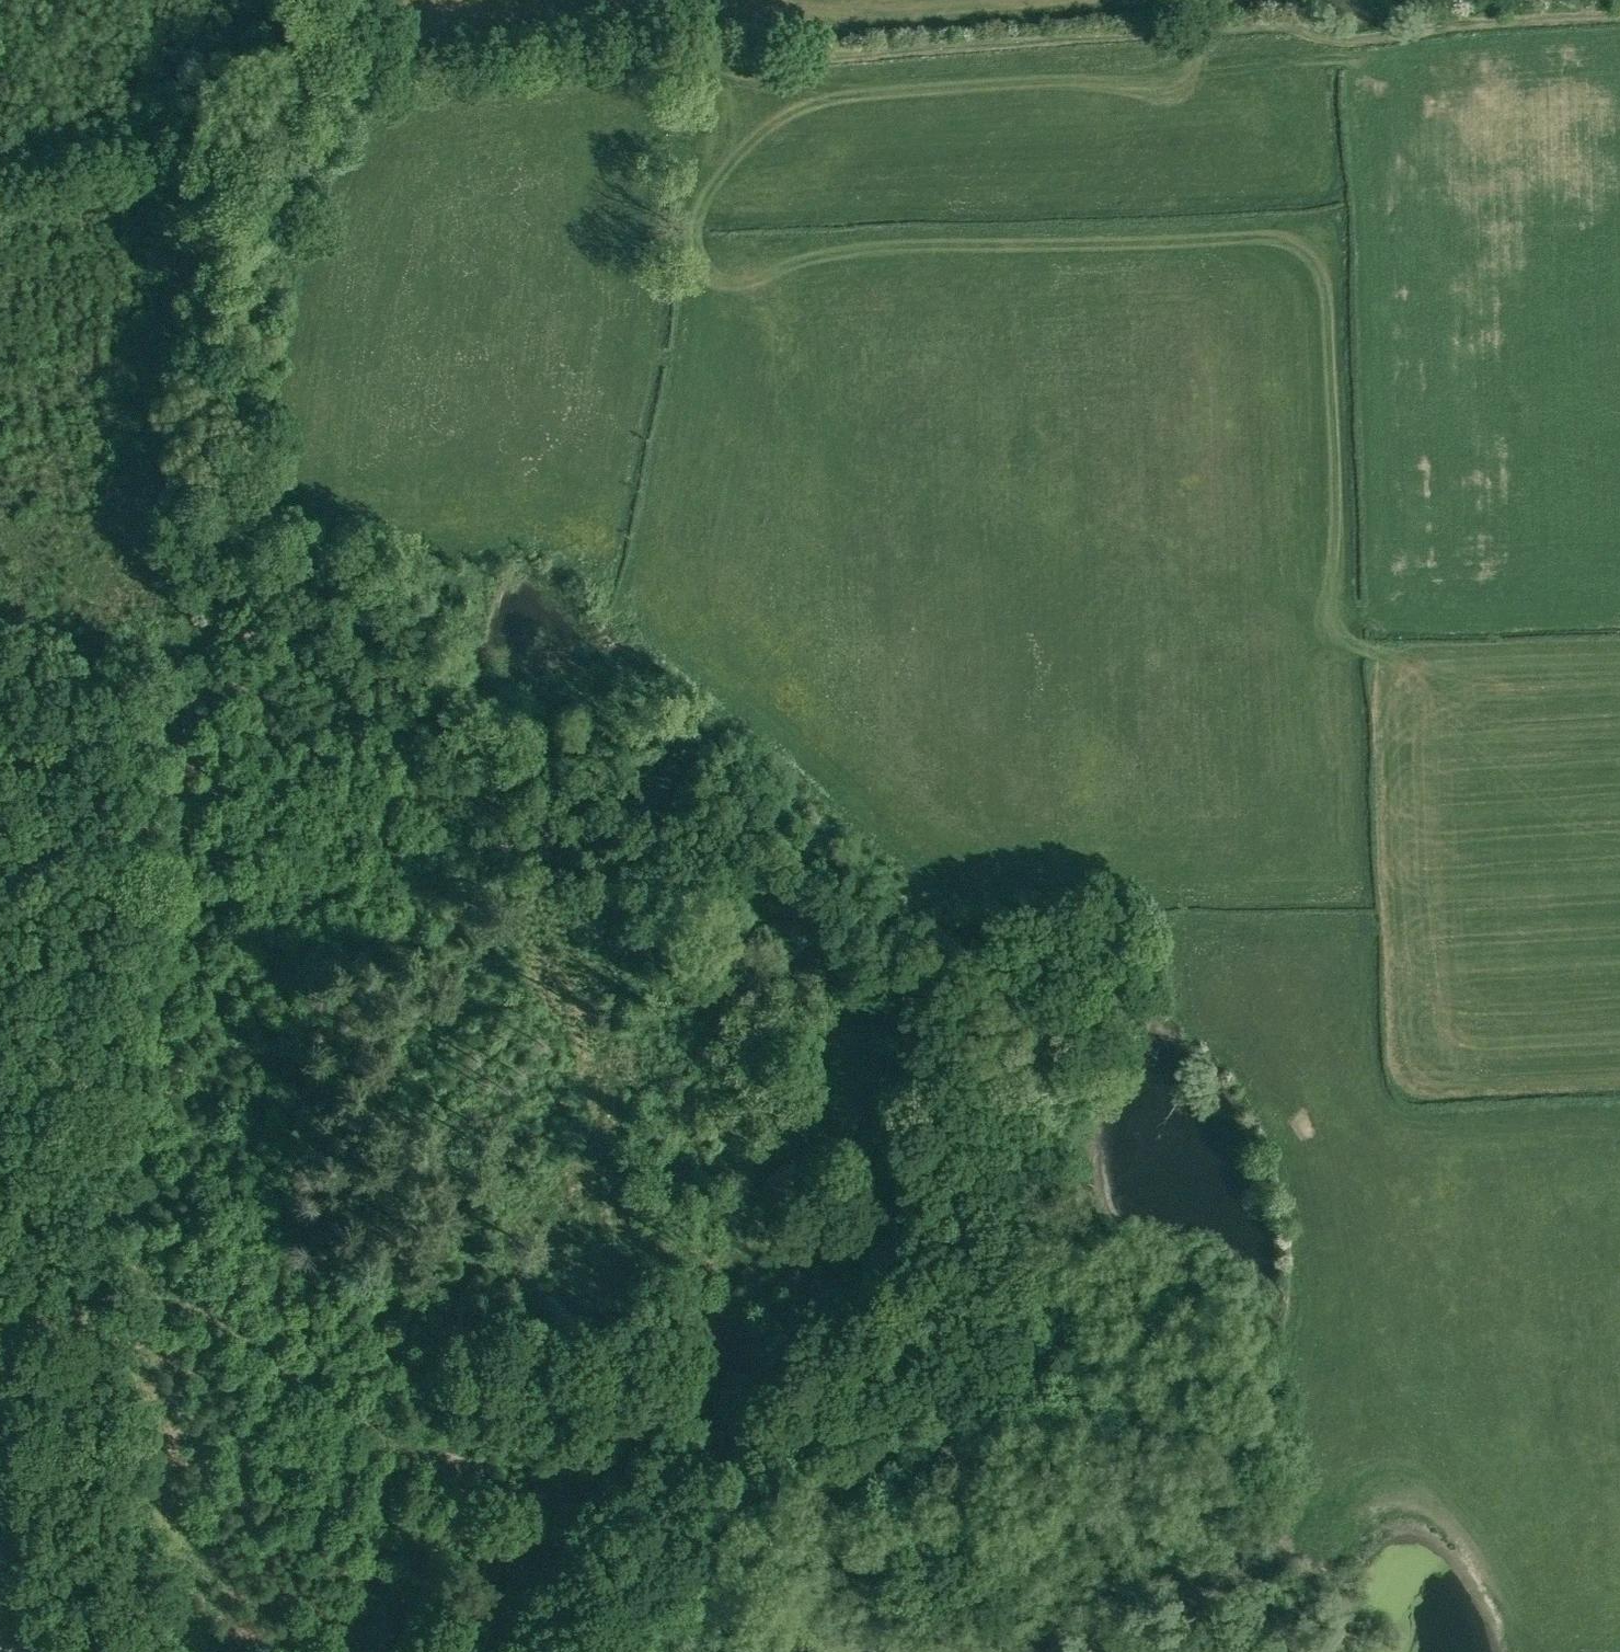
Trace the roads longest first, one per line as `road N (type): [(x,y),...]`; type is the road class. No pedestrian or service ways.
road 1 (track): [(0,192),(183,147),(313,92),(677,56)]
road 2 (track): [(44,1651),(0,1426)]

